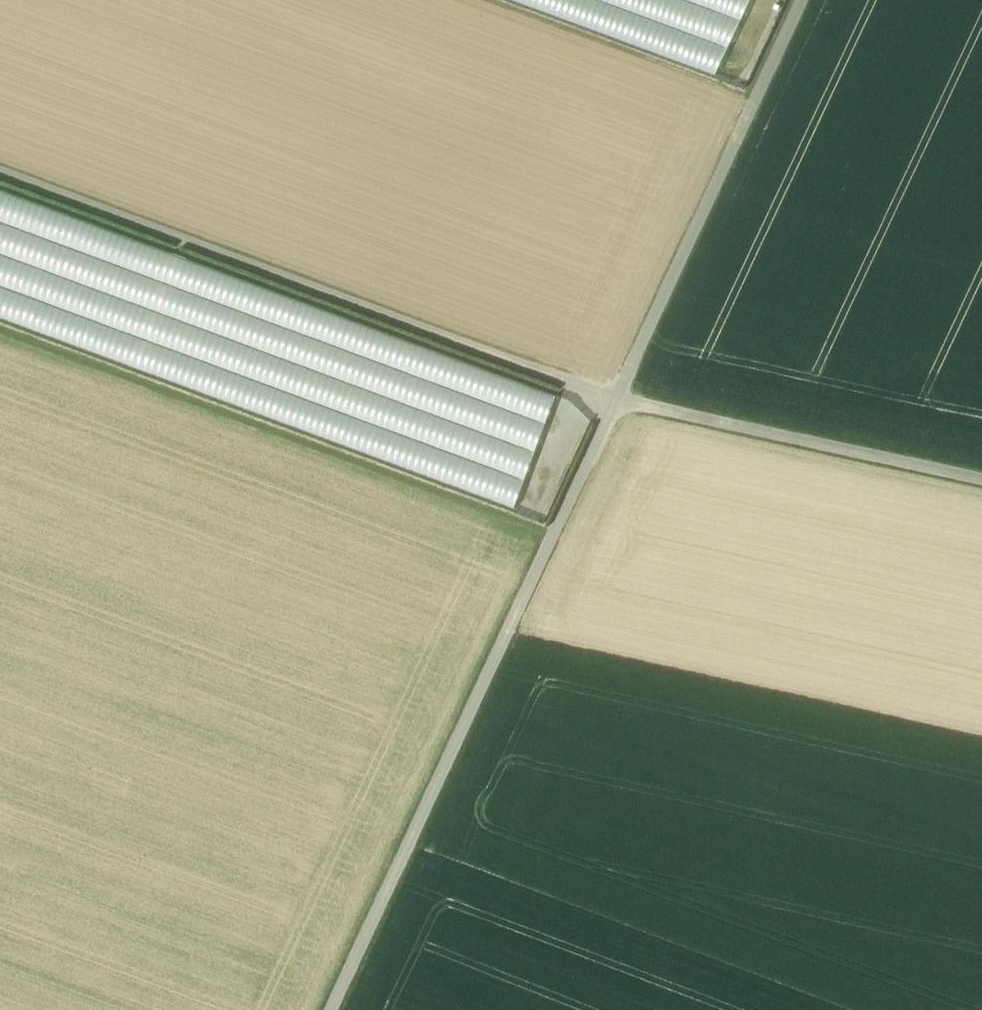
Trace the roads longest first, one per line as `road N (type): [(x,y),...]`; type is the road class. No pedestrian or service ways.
road 1 (track): [(331,1009),(801,0)]
road 2 (track): [(0,172),(617,401),(981,481)]

